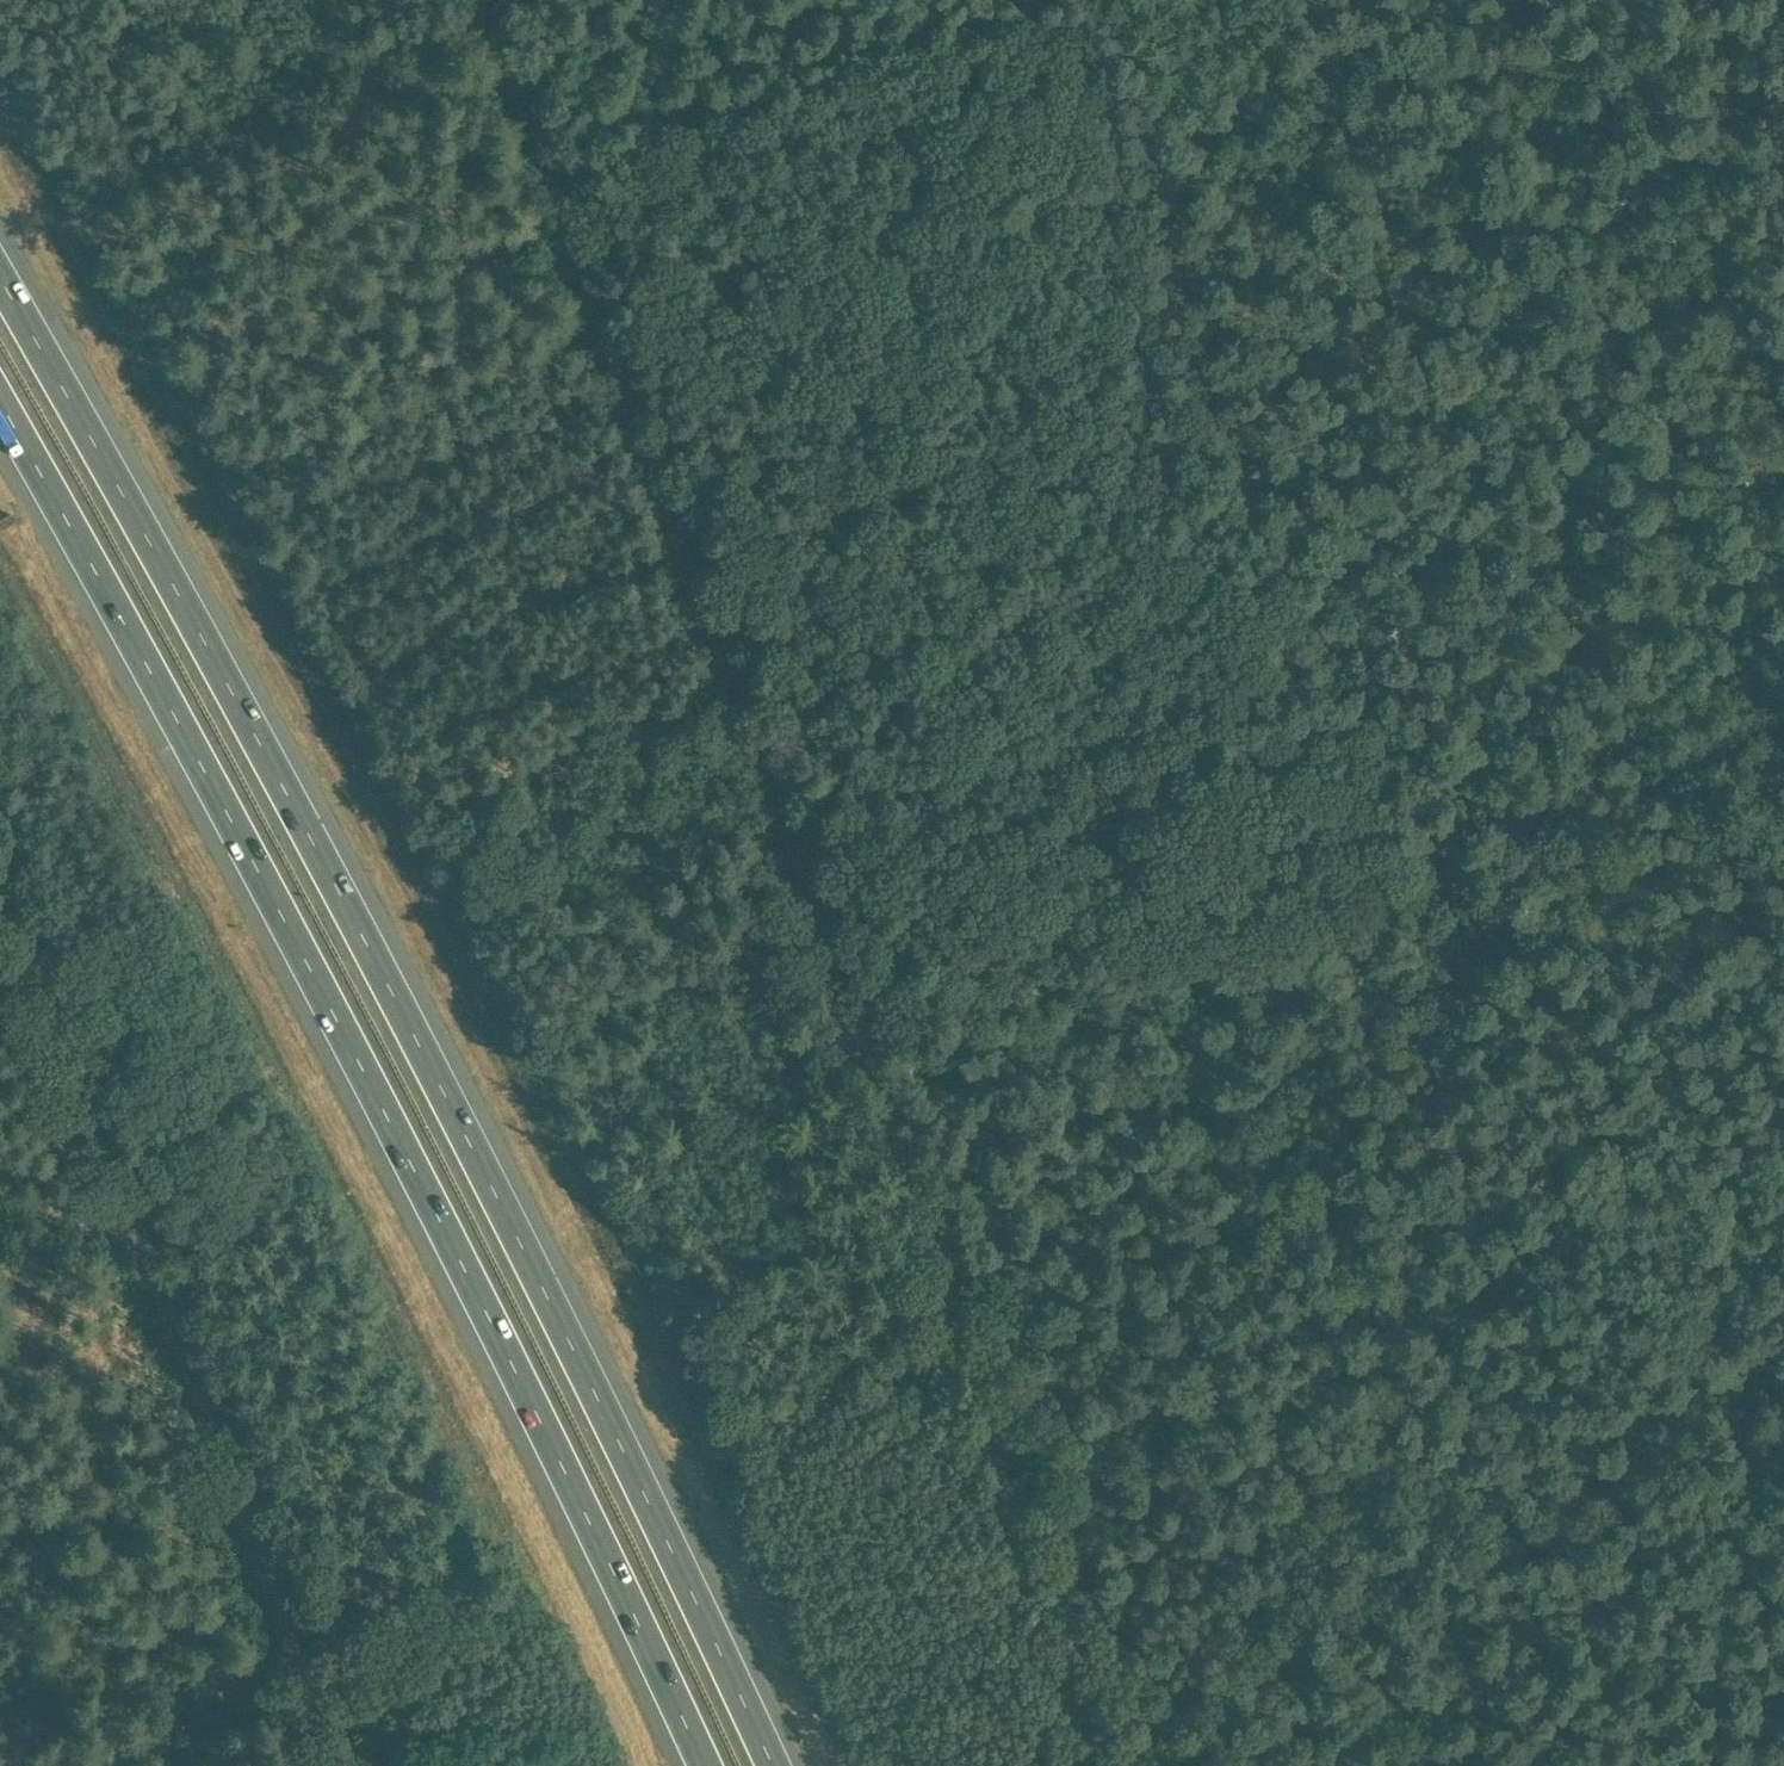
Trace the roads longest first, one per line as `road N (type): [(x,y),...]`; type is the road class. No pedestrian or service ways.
road 1 (motorway): [(766,1765),(563,1322),(395,992),(0,283)]
road 2 (motorway): [(0,404),(331,1005),(516,1369),(698,1765)]
road 3 (track): [(463,0),(947,1322)]
road 4 (track): [(1492,966),(1326,647),(1251,444),(1207,273),(1215,143),(1261,69),(1348,7)]
road 5 (unclassified): [(339,1765),(0,854)]
road 6 (track): [(947,1322),(1492,966)]
road 7 (track): [(1114,1765),(947,1322)]
road 8 (track): [(1492,966),(1783,780)]

